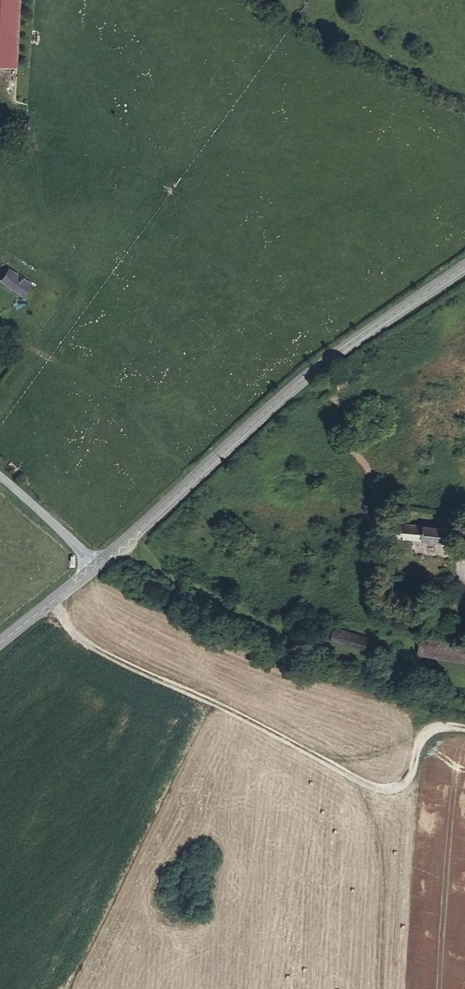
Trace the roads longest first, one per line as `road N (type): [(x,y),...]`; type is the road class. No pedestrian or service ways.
road 1 (track): [(464,726),(427,722),(409,776),(378,784),(84,640),(48,602)]
road 2 (tertiary): [(91,568),(260,411),(464,263)]
road 3 (unclassified): [(91,568),(0,479)]

